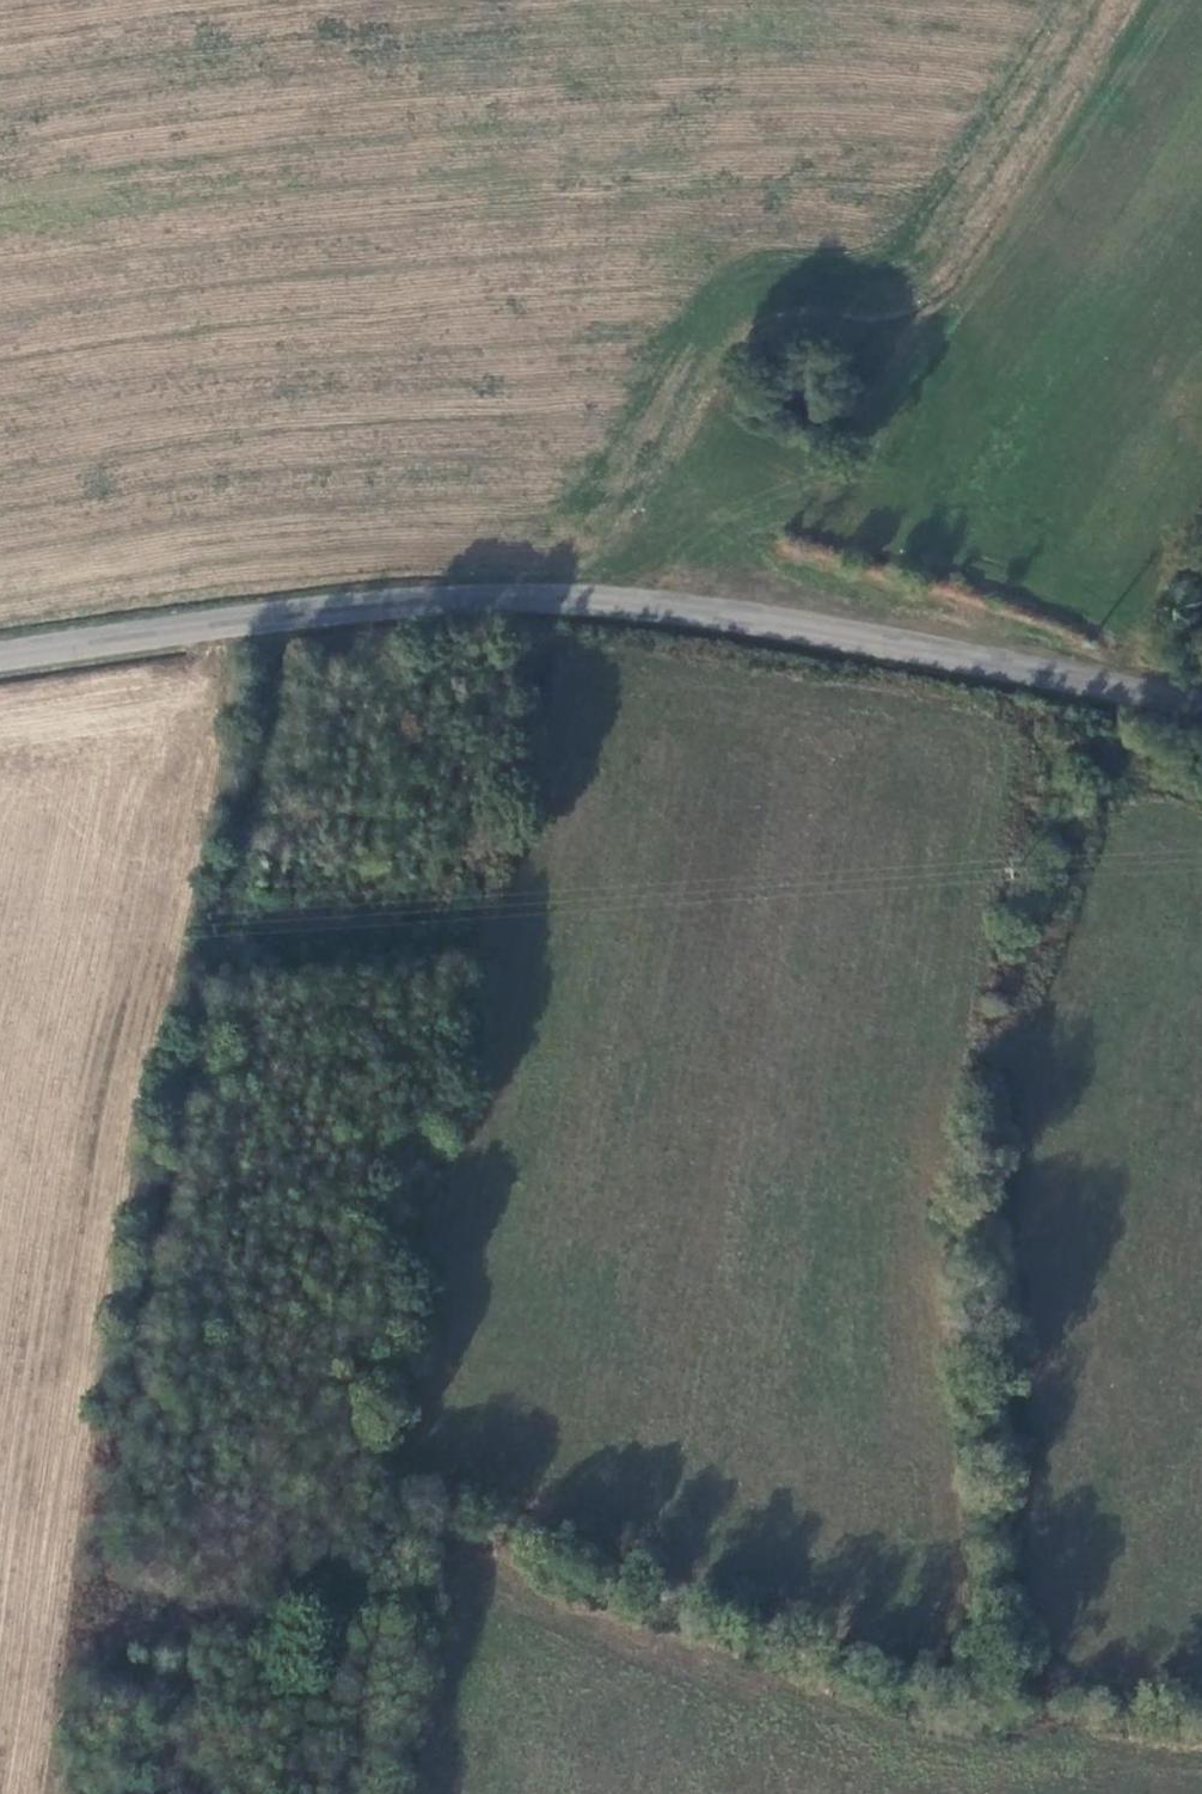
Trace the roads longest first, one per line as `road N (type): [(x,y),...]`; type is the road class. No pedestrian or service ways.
road 1 (unclassified): [(0,657),(252,621),(538,597),(809,627),(1201,702)]
road 2 (track): [(1201,1778),(1046,1761)]

